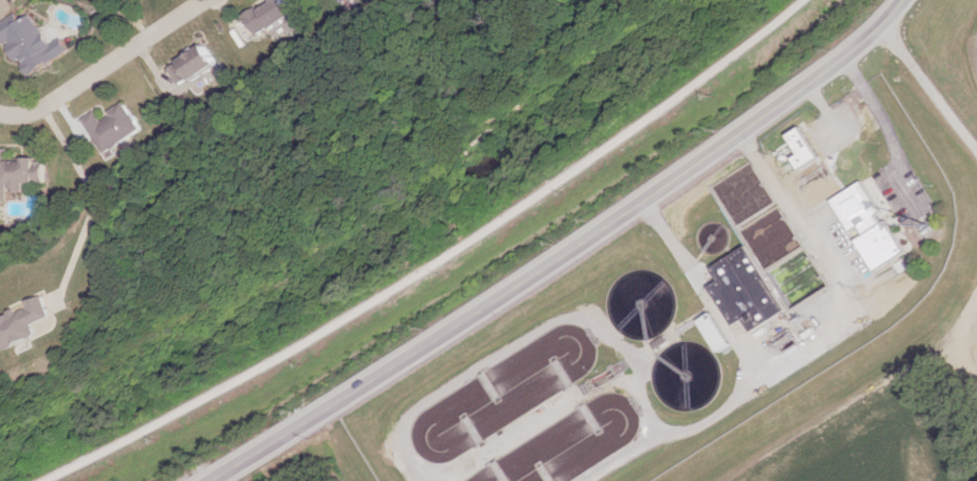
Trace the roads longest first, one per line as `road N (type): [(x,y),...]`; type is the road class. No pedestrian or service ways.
road 1 (tertiary): [(903,0),(835,66),(580,246),(213,480)]
road 2 (track): [(728,480),(961,344)]
road 3 (residential): [(0,117),(36,108),(210,0)]
road 4 (track): [(883,24),(976,149)]

